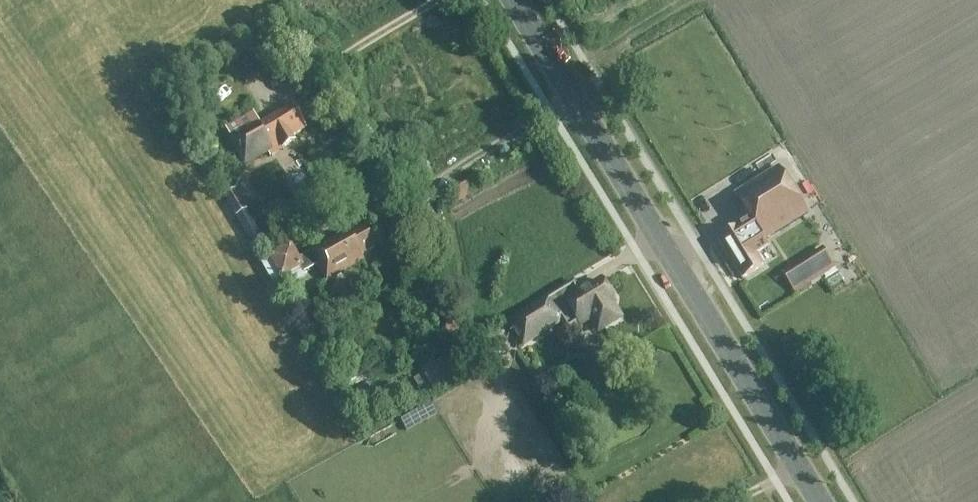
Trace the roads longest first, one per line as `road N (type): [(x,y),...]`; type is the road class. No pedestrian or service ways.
road 1 (secondary): [(819,501),(513,0)]

